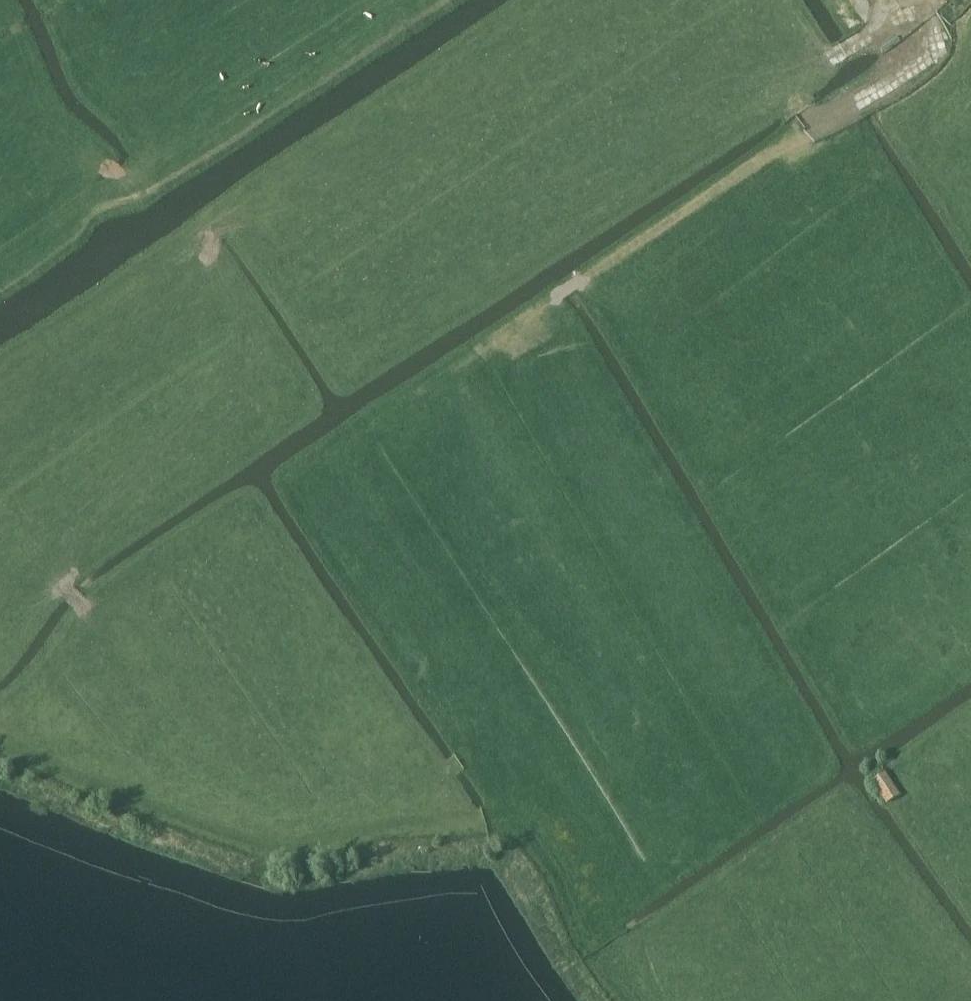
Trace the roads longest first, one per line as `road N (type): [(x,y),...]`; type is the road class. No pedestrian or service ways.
road 1 (track): [(415,649),(325,515),(319,461),(824,123),(925,67),(934,0)]

